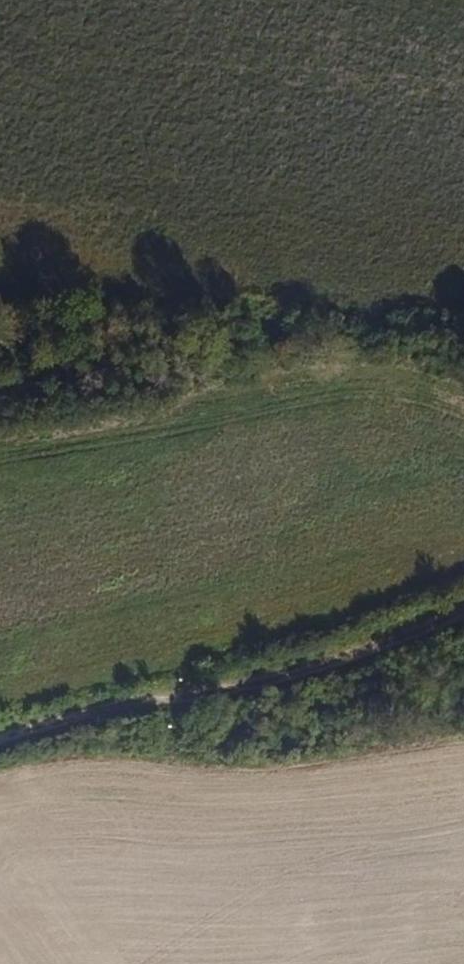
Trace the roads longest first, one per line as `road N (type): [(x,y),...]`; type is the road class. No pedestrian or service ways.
road 1 (track): [(463,615),(268,682),(0,736)]
road 2 (track): [(463,352),(214,311),(0,331)]

